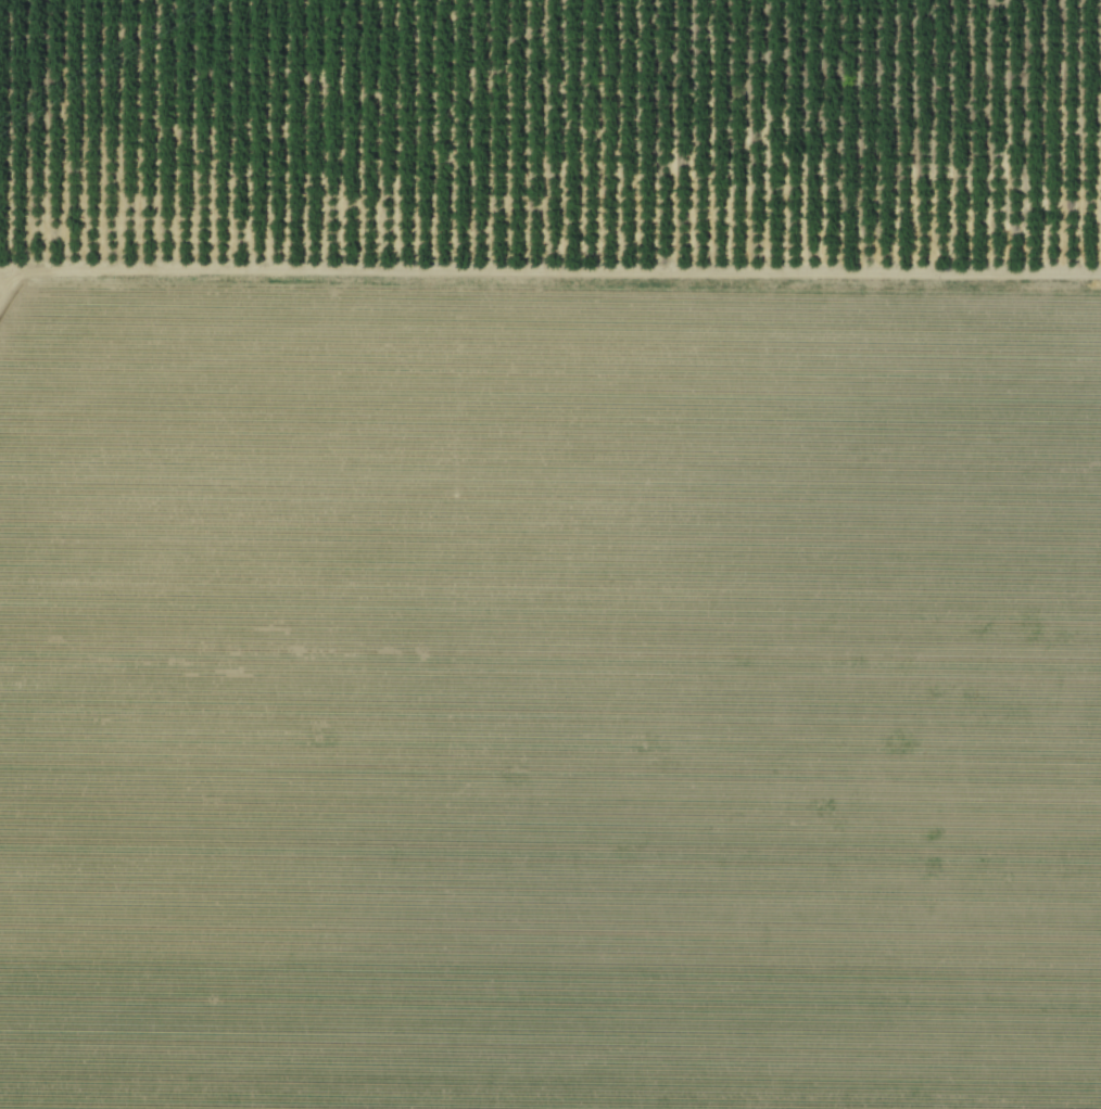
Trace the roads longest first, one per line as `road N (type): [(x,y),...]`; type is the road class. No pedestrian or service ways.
road 1 (track): [(1100,274),(0,258)]

